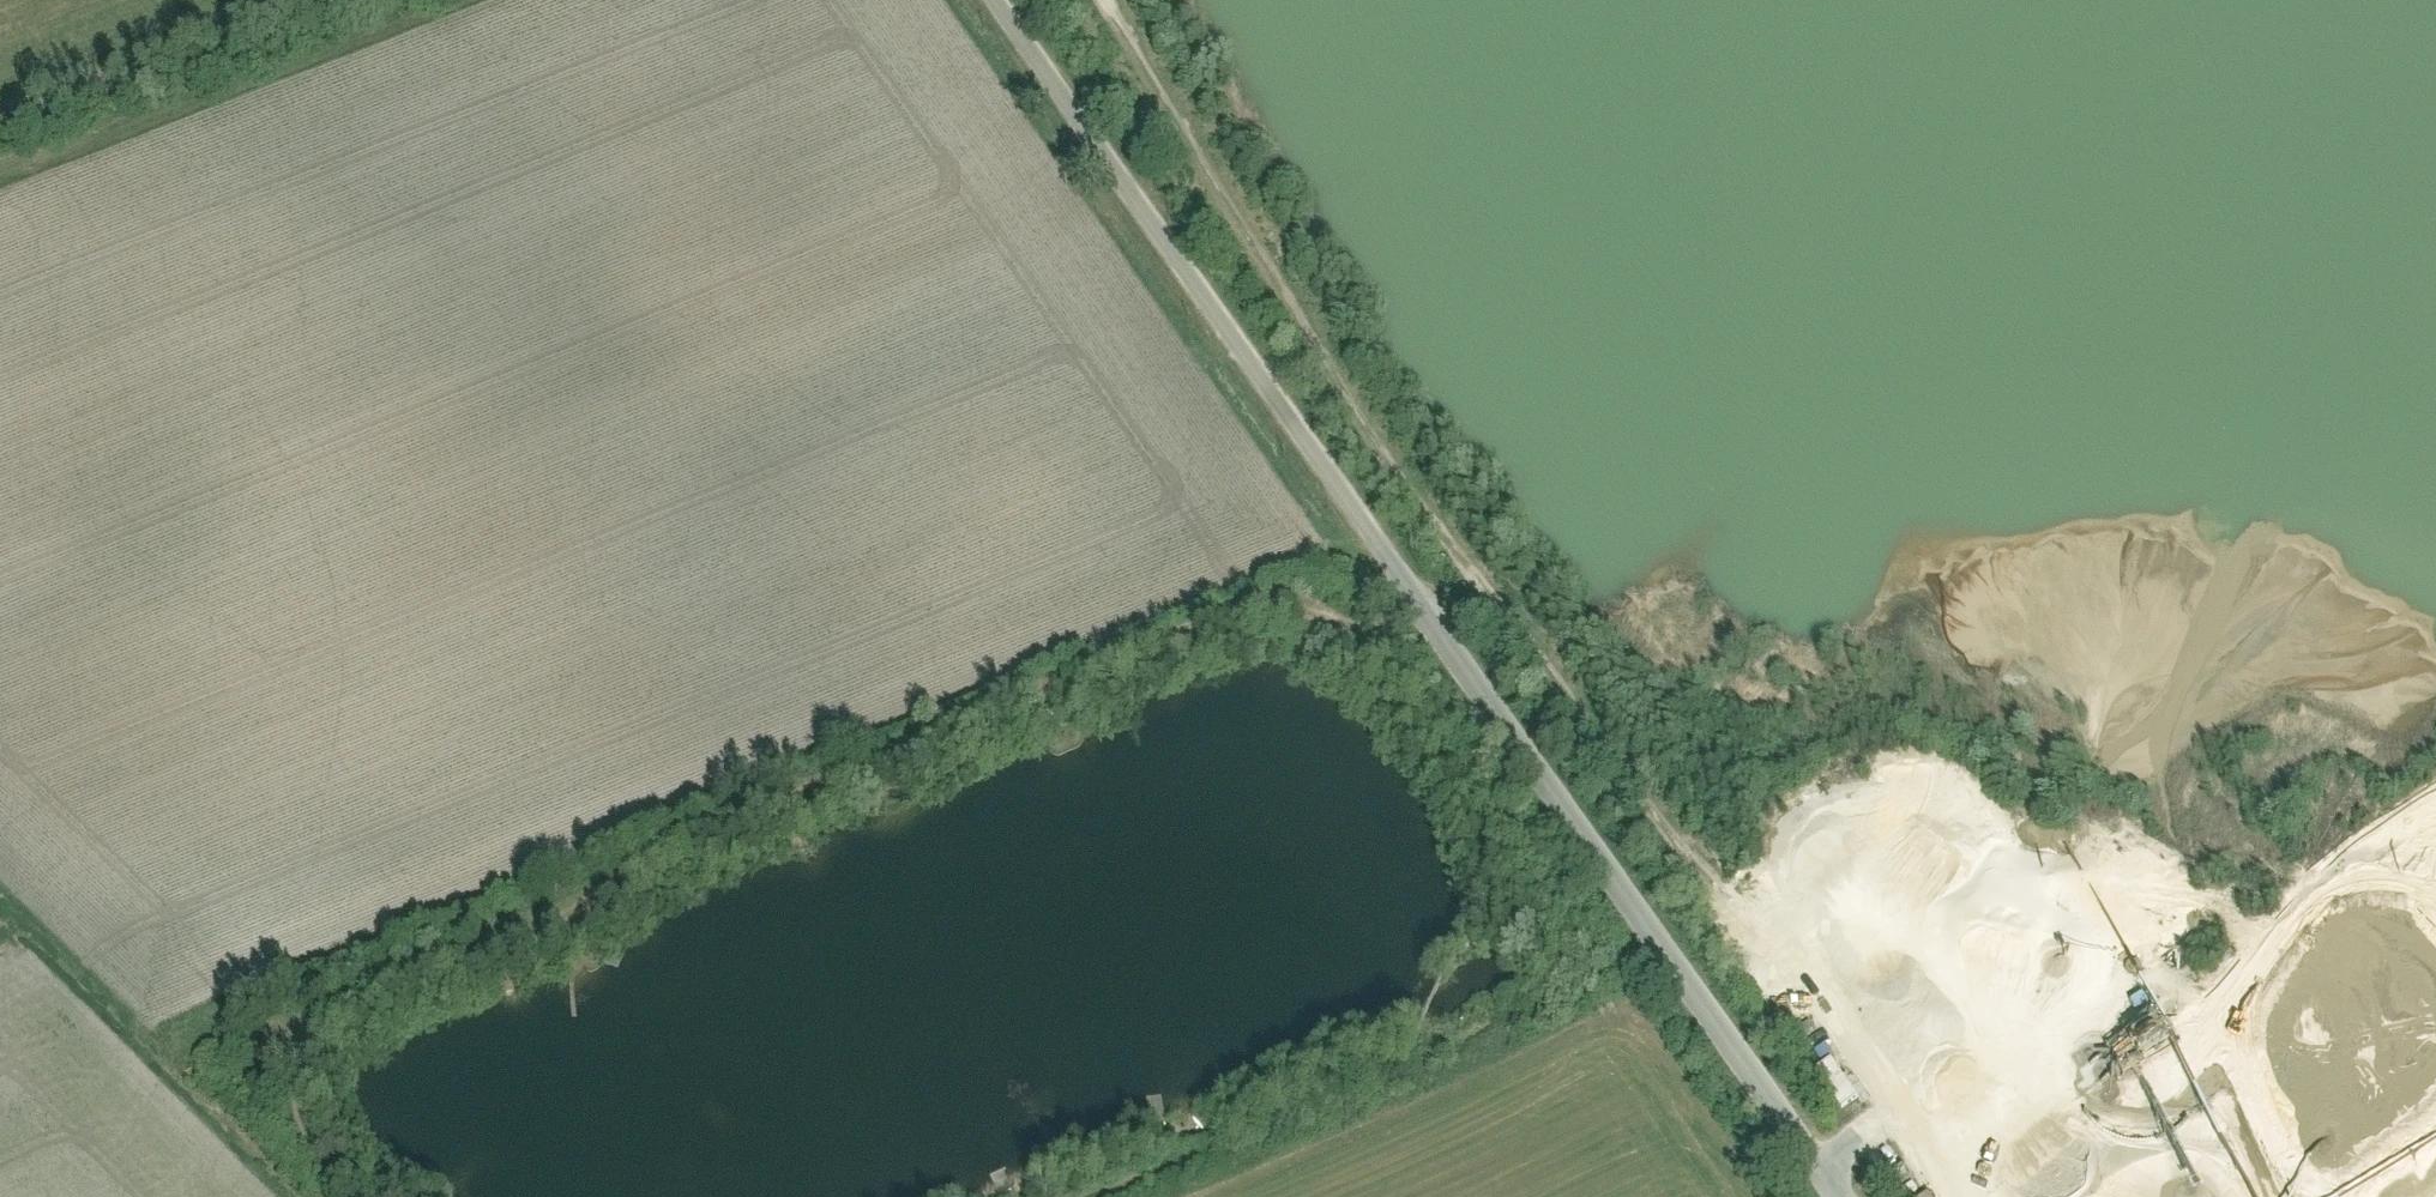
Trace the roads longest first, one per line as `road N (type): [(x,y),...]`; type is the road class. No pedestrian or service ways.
road 1 (unclassified): [(1842,1196),(995,0)]
road 2 (track): [(461,0),(0,182)]

